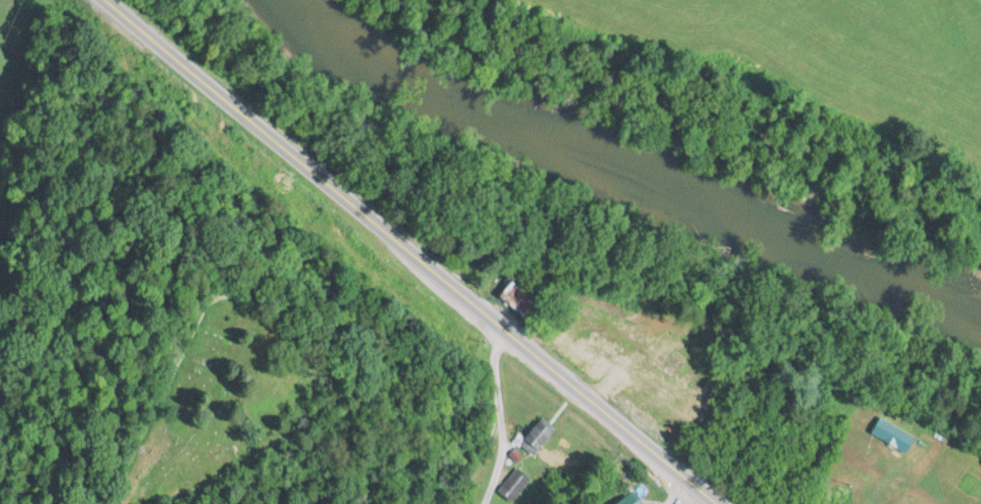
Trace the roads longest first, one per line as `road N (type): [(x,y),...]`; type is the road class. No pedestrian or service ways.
road 1 (primary): [(719,503),(109,0)]

